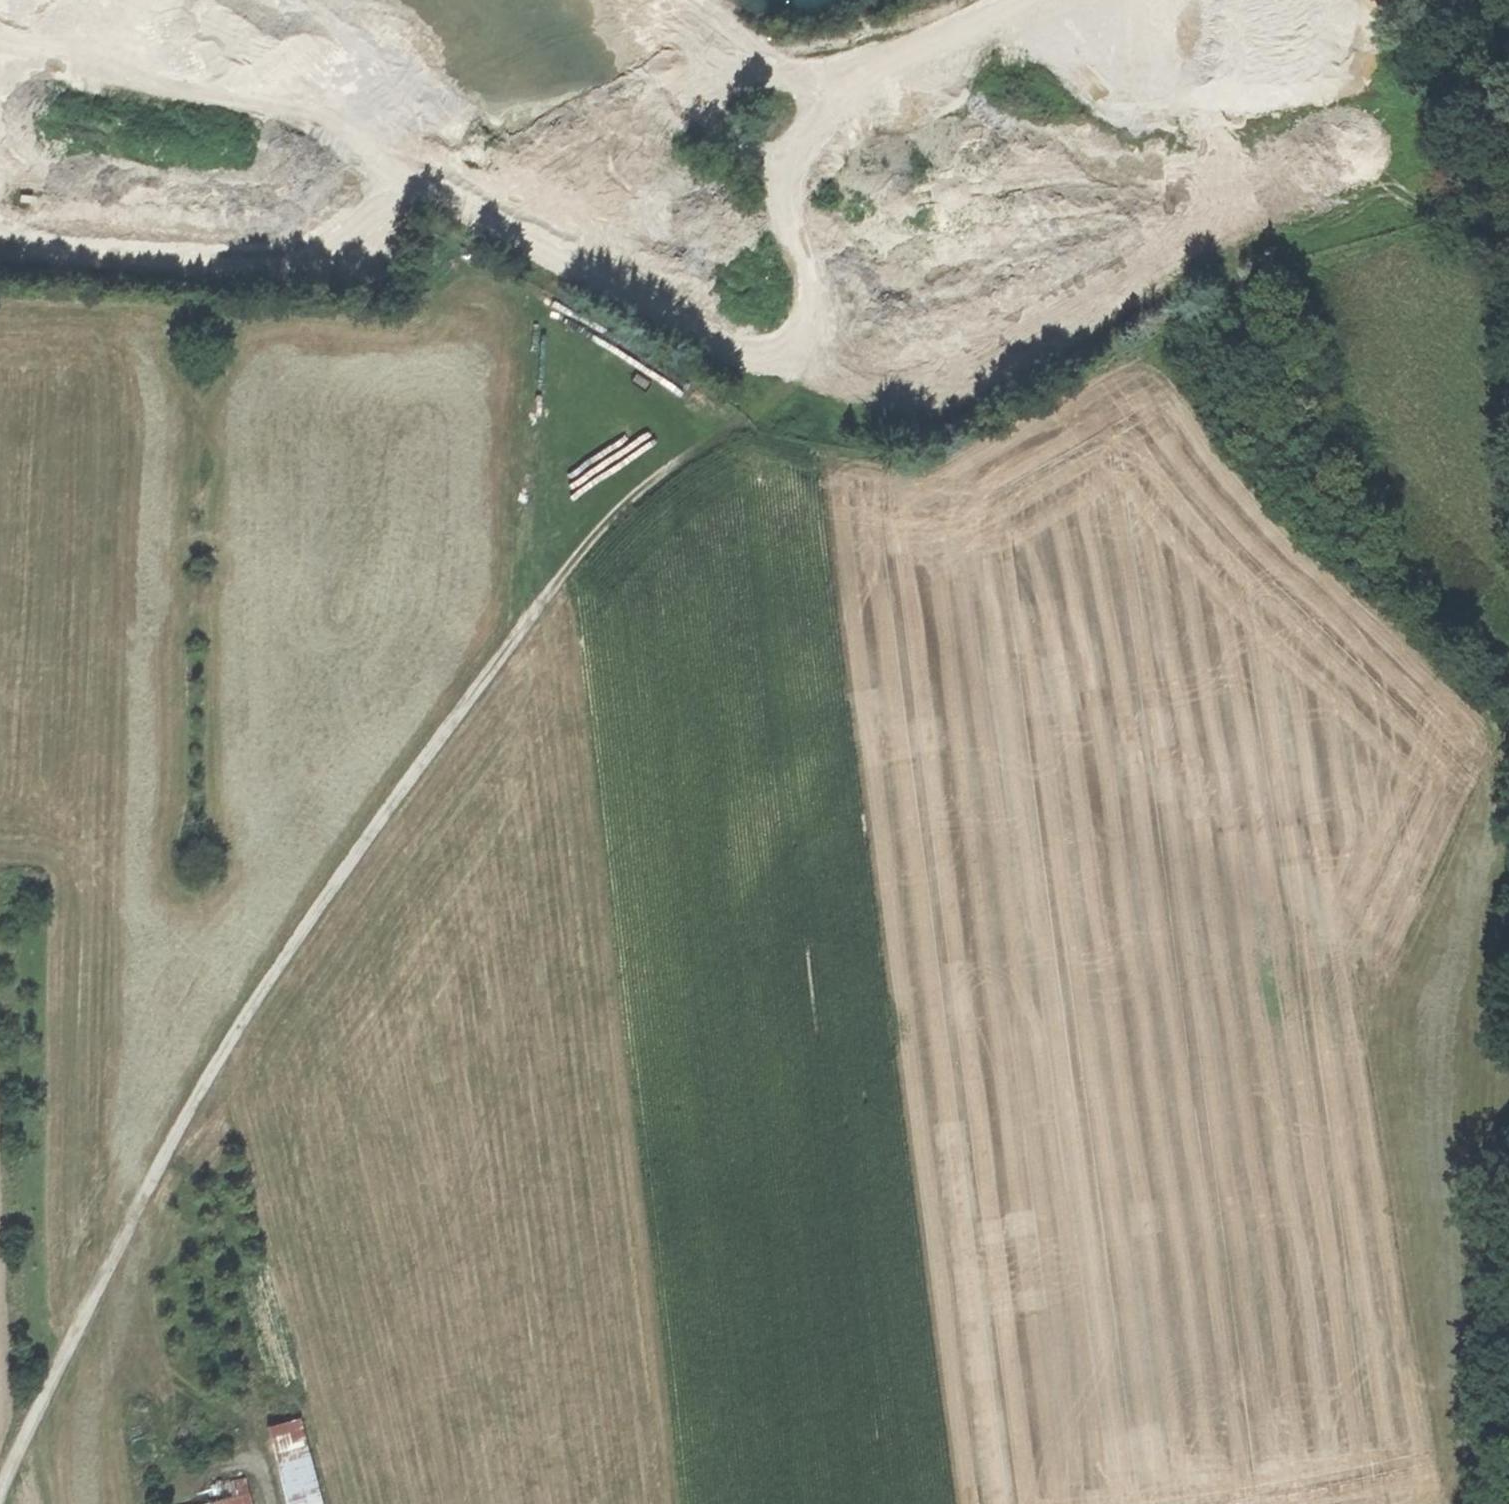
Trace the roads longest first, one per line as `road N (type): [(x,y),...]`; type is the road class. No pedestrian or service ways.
road 1 (track): [(818,74),(791,131),(778,192),(818,311),(817,361),(779,400),(672,465),(608,521),(356,853),(193,1102),(0,1497)]
road 2 (track): [(617,0),(677,48),(749,71),(818,74),(1011,0)]

